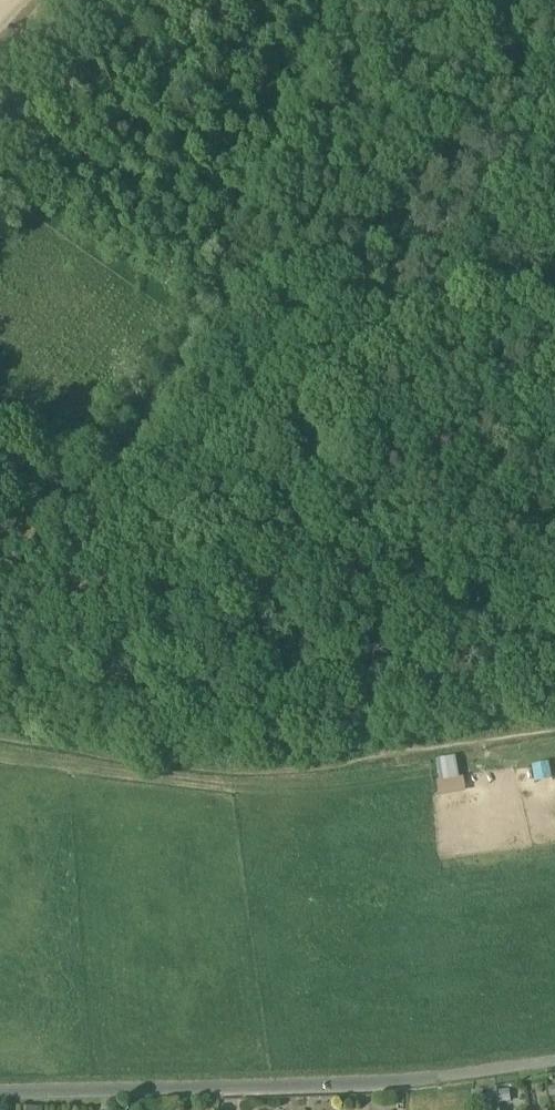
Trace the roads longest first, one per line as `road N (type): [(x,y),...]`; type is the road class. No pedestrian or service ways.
road 1 (residential): [(0,1091),(407,1083),(554,1061)]

